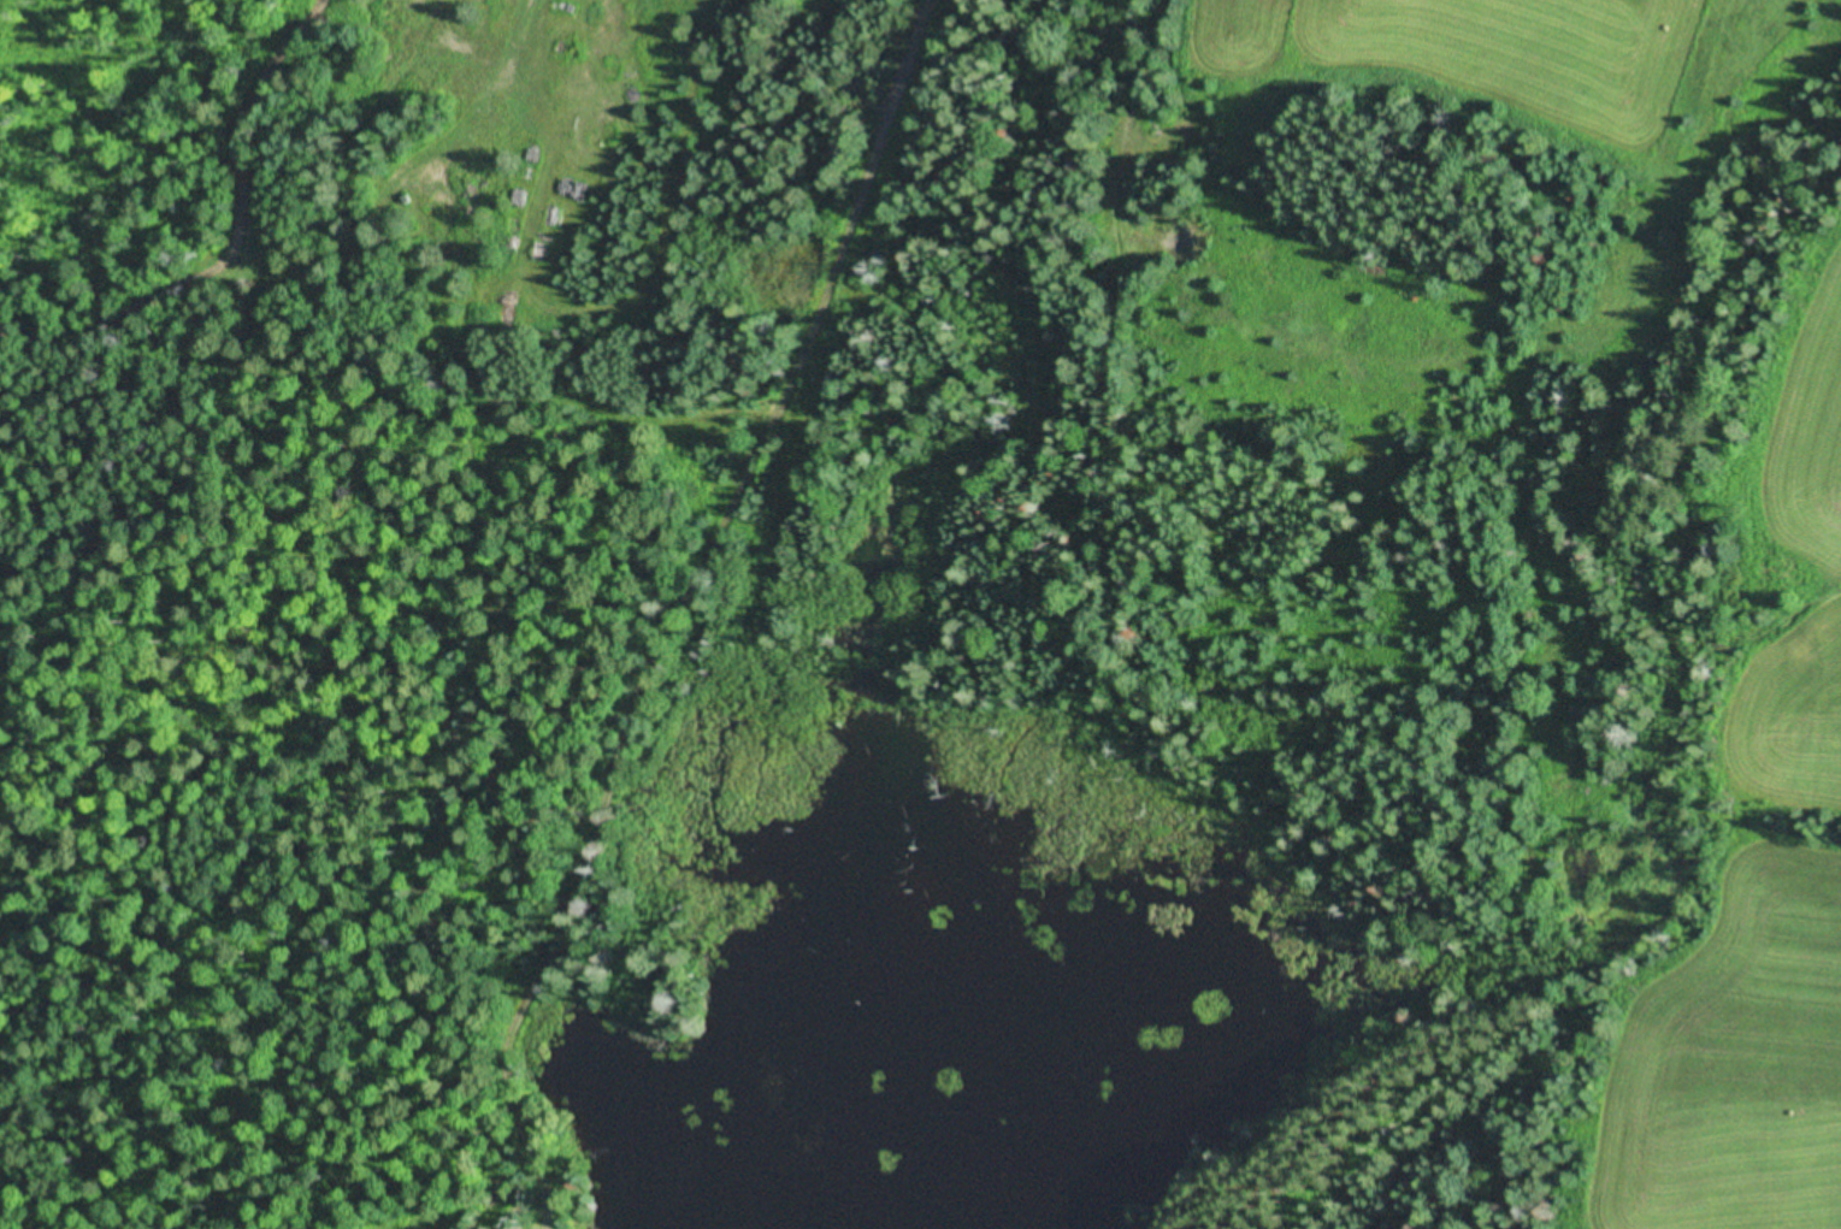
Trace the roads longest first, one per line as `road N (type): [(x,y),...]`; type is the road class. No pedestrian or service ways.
road 1 (residential): [(956,0),(850,256),(801,326),(748,463),(662,763),(636,804),(570,869),(527,951),(531,1127),(519,1228)]

